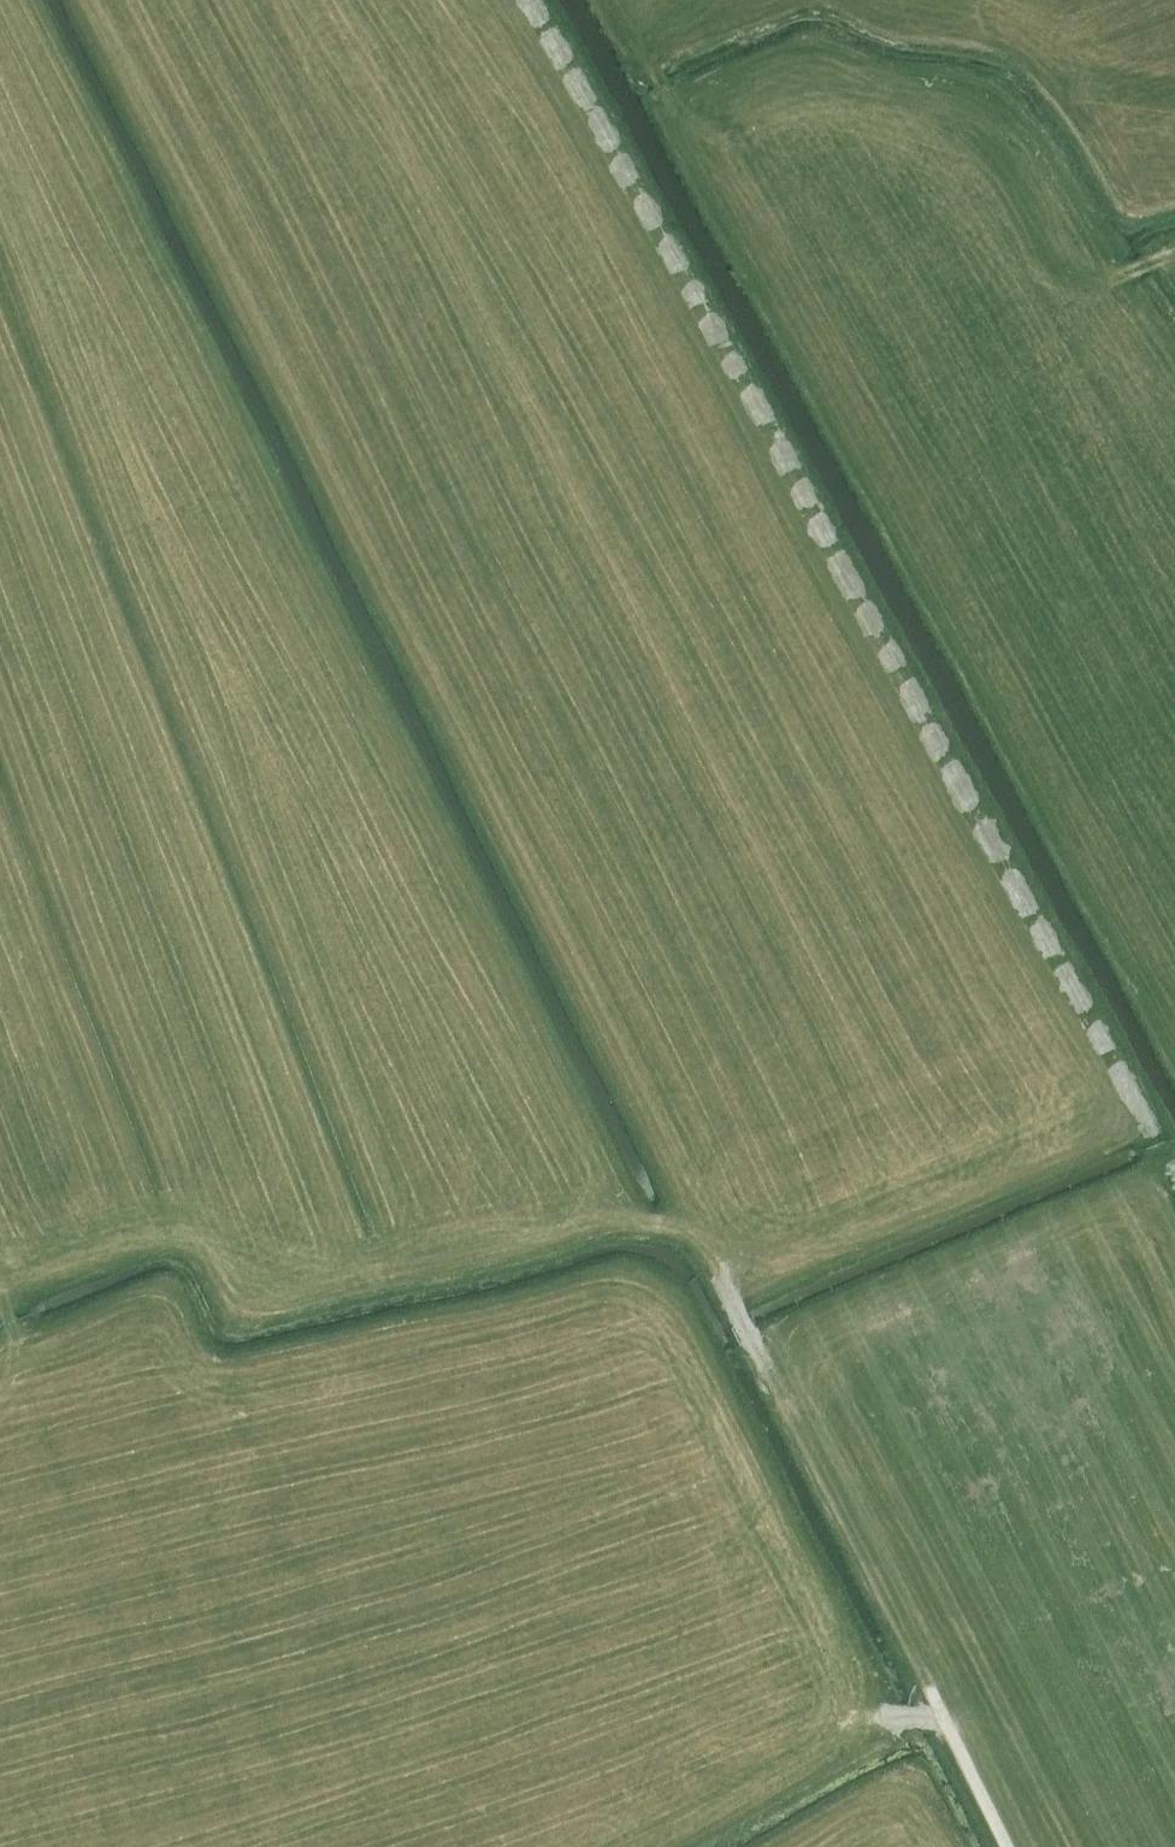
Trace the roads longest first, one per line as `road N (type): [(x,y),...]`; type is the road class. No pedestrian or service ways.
road 1 (track): [(934,1697),(732,1305),(729,1277),(706,1235),(624,1212)]

